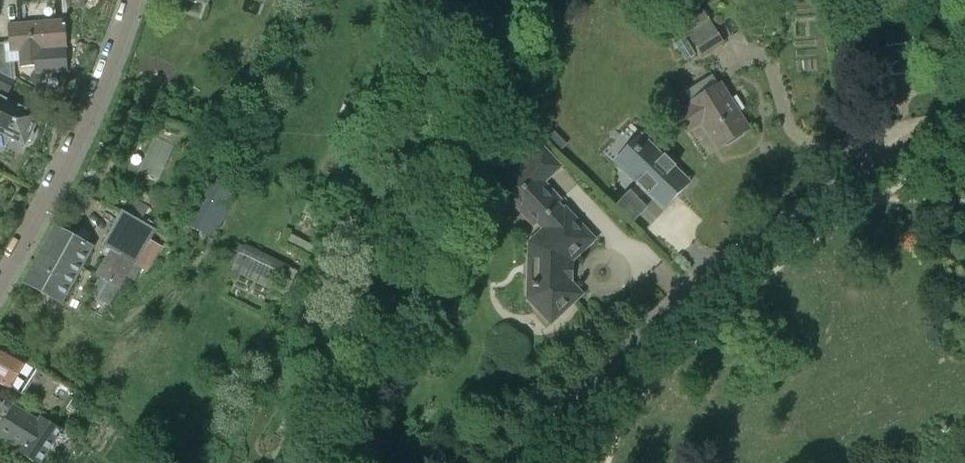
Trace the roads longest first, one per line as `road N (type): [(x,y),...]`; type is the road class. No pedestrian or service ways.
road 1 (residential): [(504,462),(712,269),(964,110)]
road 2 (residential): [(129,0),(66,172),(0,278)]

